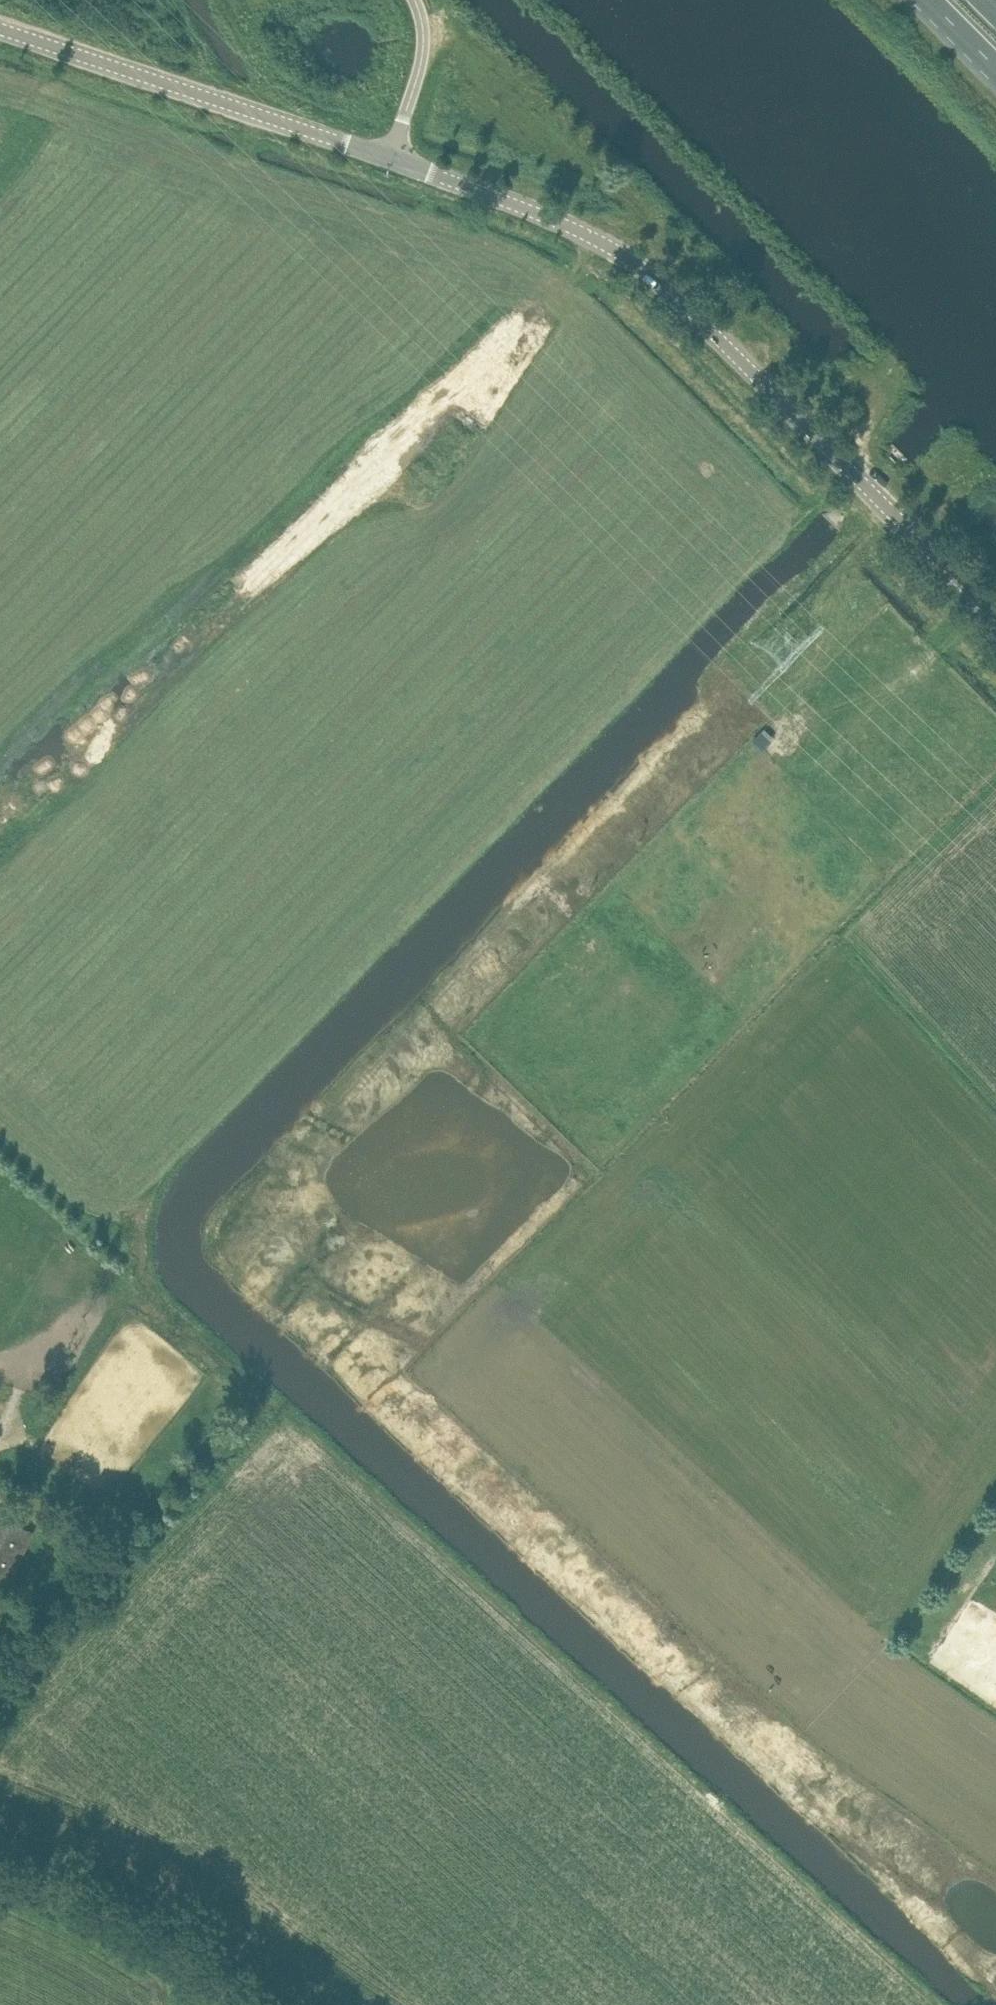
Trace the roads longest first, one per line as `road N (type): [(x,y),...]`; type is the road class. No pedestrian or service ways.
road 1 (tertiary): [(995,619),(671,292),(606,241),(393,159)]
road 2 (tertiary): [(393,159),(0,27)]
road 3 (unclassified): [(247,2004),(193,1967),(0,1865)]
road 4 (unclassified): [(415,0),(423,46),(393,159)]

